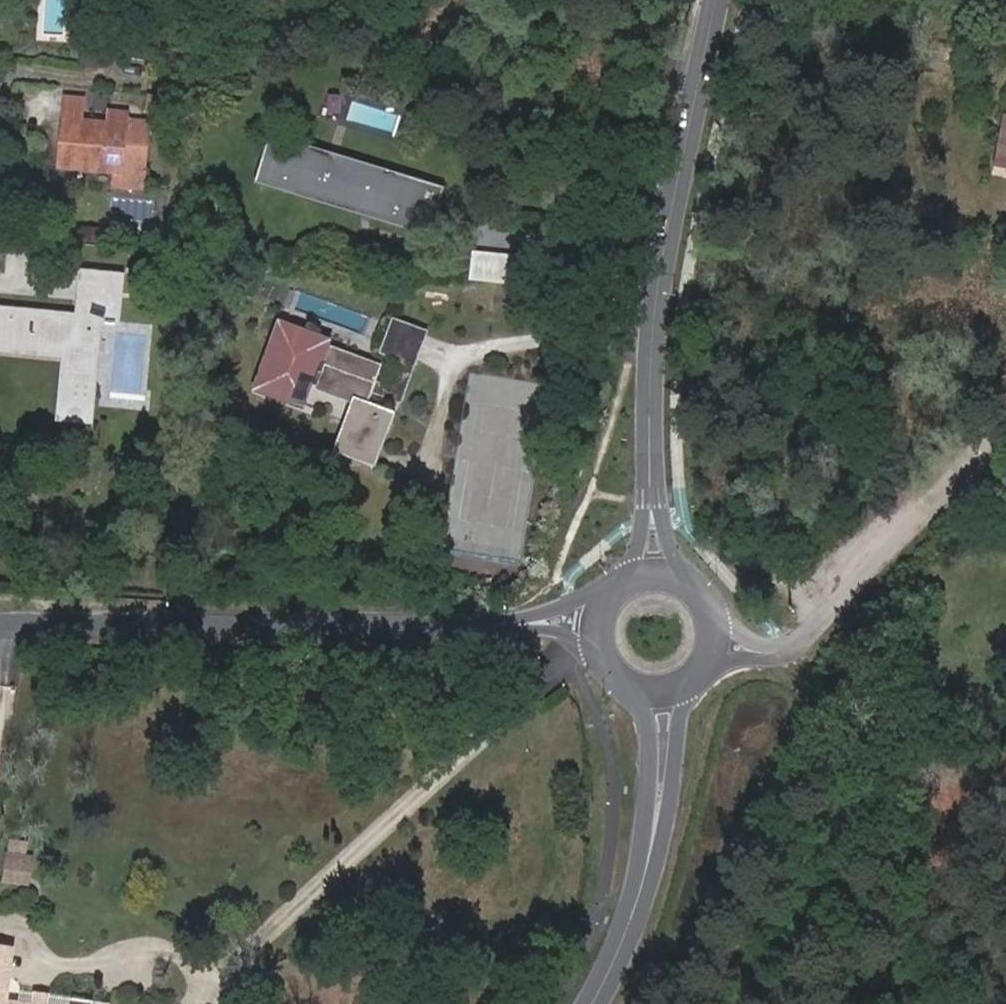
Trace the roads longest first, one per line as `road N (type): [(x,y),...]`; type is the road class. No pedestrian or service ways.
road 1 (tertiary): [(716,0),(656,327),(653,515)]
road 2 (tertiary): [(0,623),(512,626)]
road 3 (residential): [(1005,429),(818,629),(772,654)]
road 4 (tertiary): [(592,1003),(641,892),(653,841)]
road 5 (tertiary): [(653,841),(688,687)]
road 6 (tertiary): [(636,688),(649,725),(653,841)]

